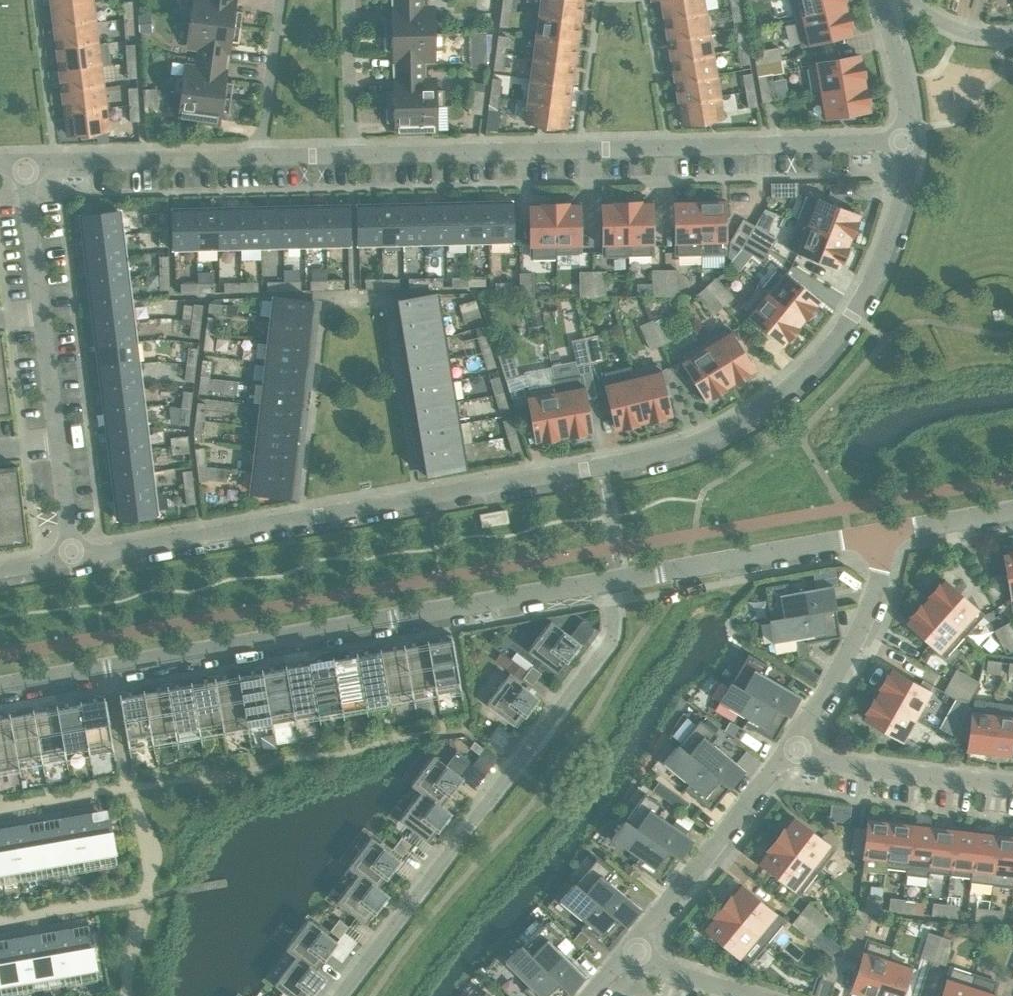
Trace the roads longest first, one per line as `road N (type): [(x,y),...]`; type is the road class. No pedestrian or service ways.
road 1 (residential): [(69,557),(690,451),(785,394),(857,310),(896,223),(912,132)]
road 2 (residential): [(0,689),(611,583)]
road 3 (residential): [(352,153),(912,132)]
road 4 (residential): [(349,995),(610,648),(616,629),(611,583)]
road 5 (residential): [(69,557),(22,159)]
road 6 (residential): [(611,583),(878,537)]
road 7 (residential): [(632,954),(792,755)]
road 8 (residential): [(792,755),(873,614),(882,579),(878,537)]
road 9 (residential): [(22,159),(255,157)]
road 10 (residential): [(1012,785),(792,755)]
road 11 (residential): [(255,157),(276,0)]
road 12 (residential): [(350,0),(352,153)]
road 13 (residential): [(878,537),(1012,513)]
road 14 (residential): [(887,12),(919,8),(959,32),(1012,36)]
road 15 (residential): [(755,995),(632,954)]
road 16 (residential): [(912,132),(887,12)]

